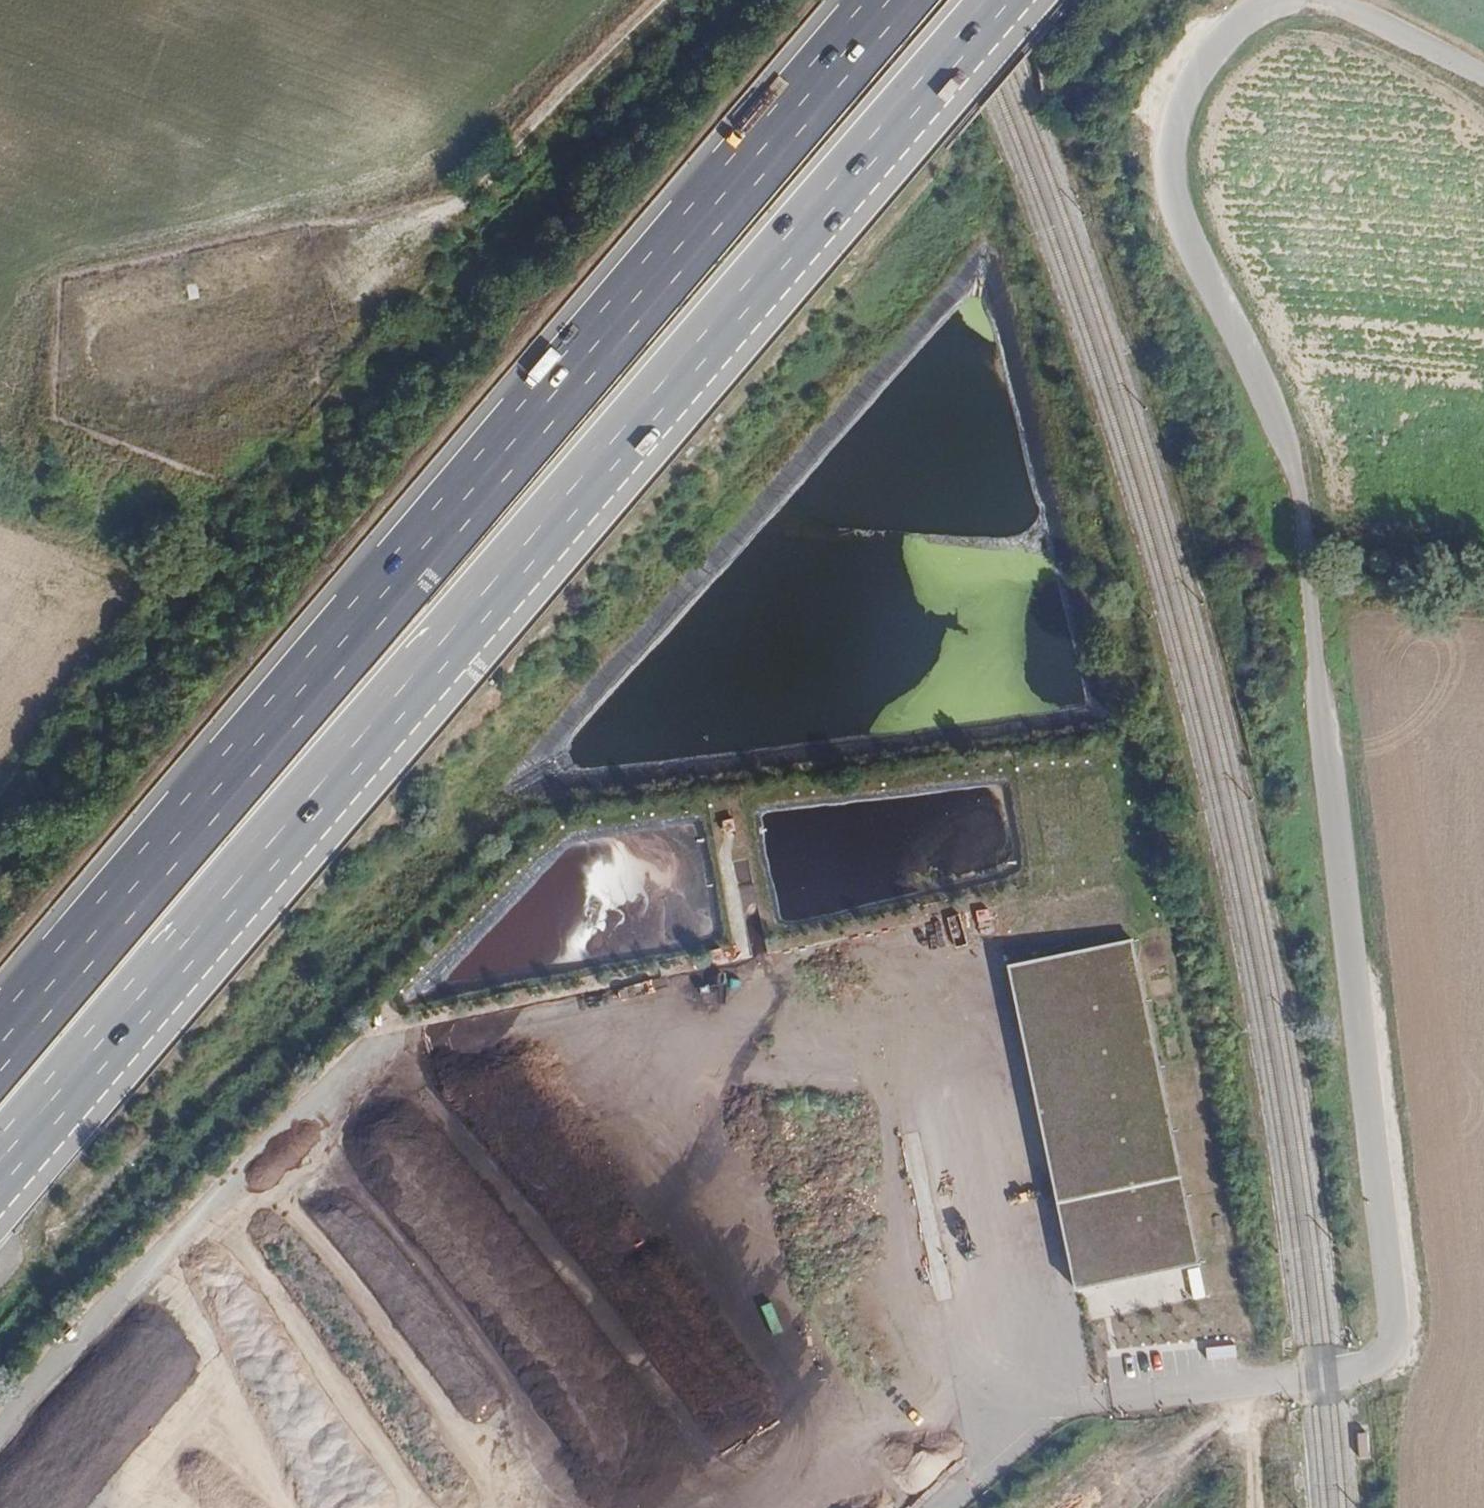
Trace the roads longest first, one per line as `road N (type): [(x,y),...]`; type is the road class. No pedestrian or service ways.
road 1 (motorway): [(0,1177),(1012,0)]
road 2 (motorway): [(890,0),(0,1046)]
road 3 (track): [(434,224),(673,0)]
road 4 (track): [(1250,1380),(1249,1507)]

